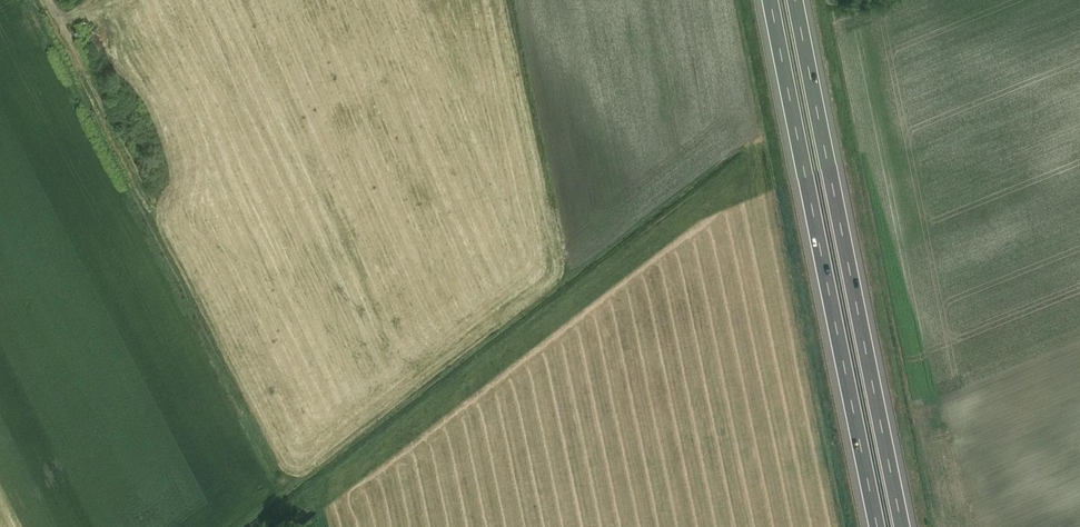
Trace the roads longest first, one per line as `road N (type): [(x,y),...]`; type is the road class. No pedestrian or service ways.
road 1 (motorway): [(906,526),(795,0)]
road 2 (motorway): [(770,0),(877,526)]
road 3 (track): [(40,0),(270,468)]

